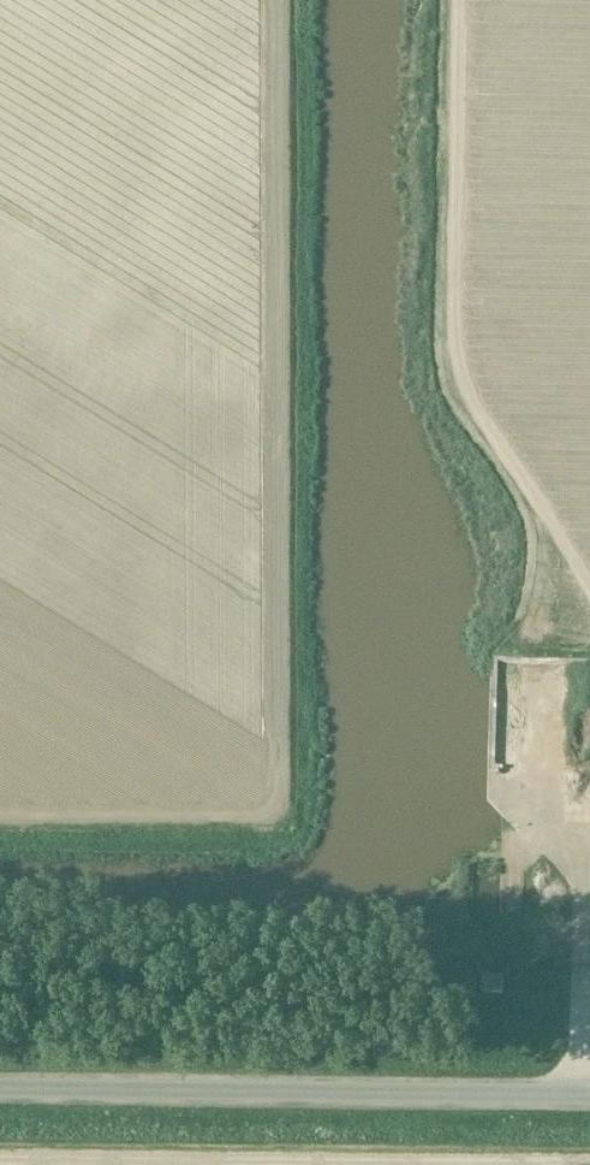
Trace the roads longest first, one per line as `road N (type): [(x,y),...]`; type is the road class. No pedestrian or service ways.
road 1 (unclassified): [(589,1097),(0,1089)]

